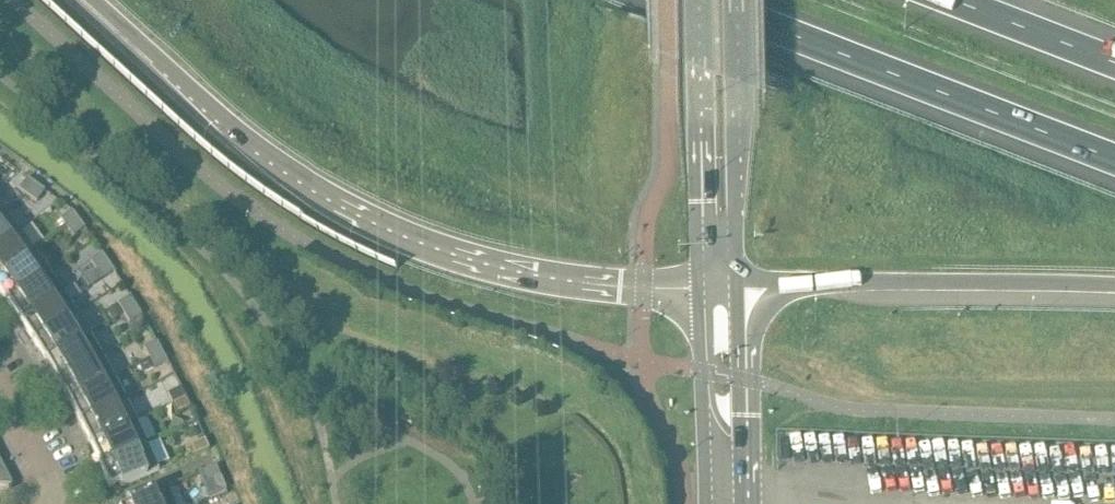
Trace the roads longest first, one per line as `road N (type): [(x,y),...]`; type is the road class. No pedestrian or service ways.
road 1 (motorway): [(94,0),(345,213),(461,261),(569,284),(715,288)]
road 2 (motorway): [(703,0),(1114,159)]
road 3 (motorway): [(715,288),(1114,291)]
road 4 (secondary): [(715,288),(717,0)]
road 5 (tertiary): [(721,503),(715,288)]
road 6 (motorway): [(1114,61),(956,0)]
road 7 (residential): [(57,503),(0,389)]

